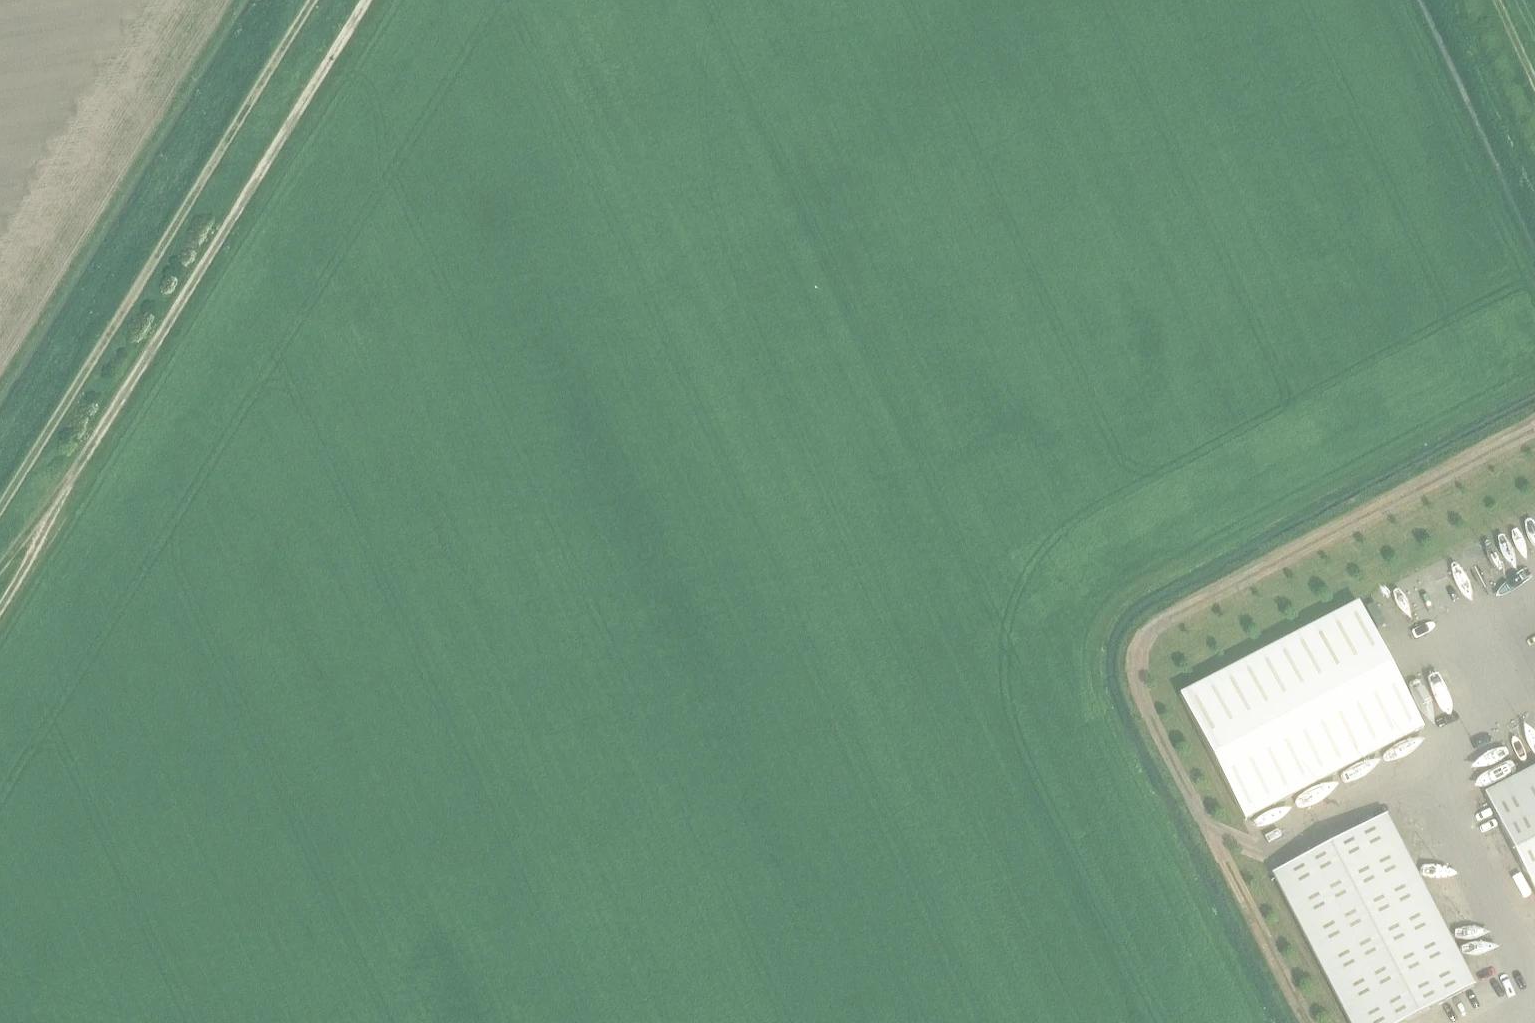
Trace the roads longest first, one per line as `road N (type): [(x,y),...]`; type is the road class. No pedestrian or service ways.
road 1 (track): [(364,0),(0,590)]
road 2 (track): [(315,0),(0,512)]

